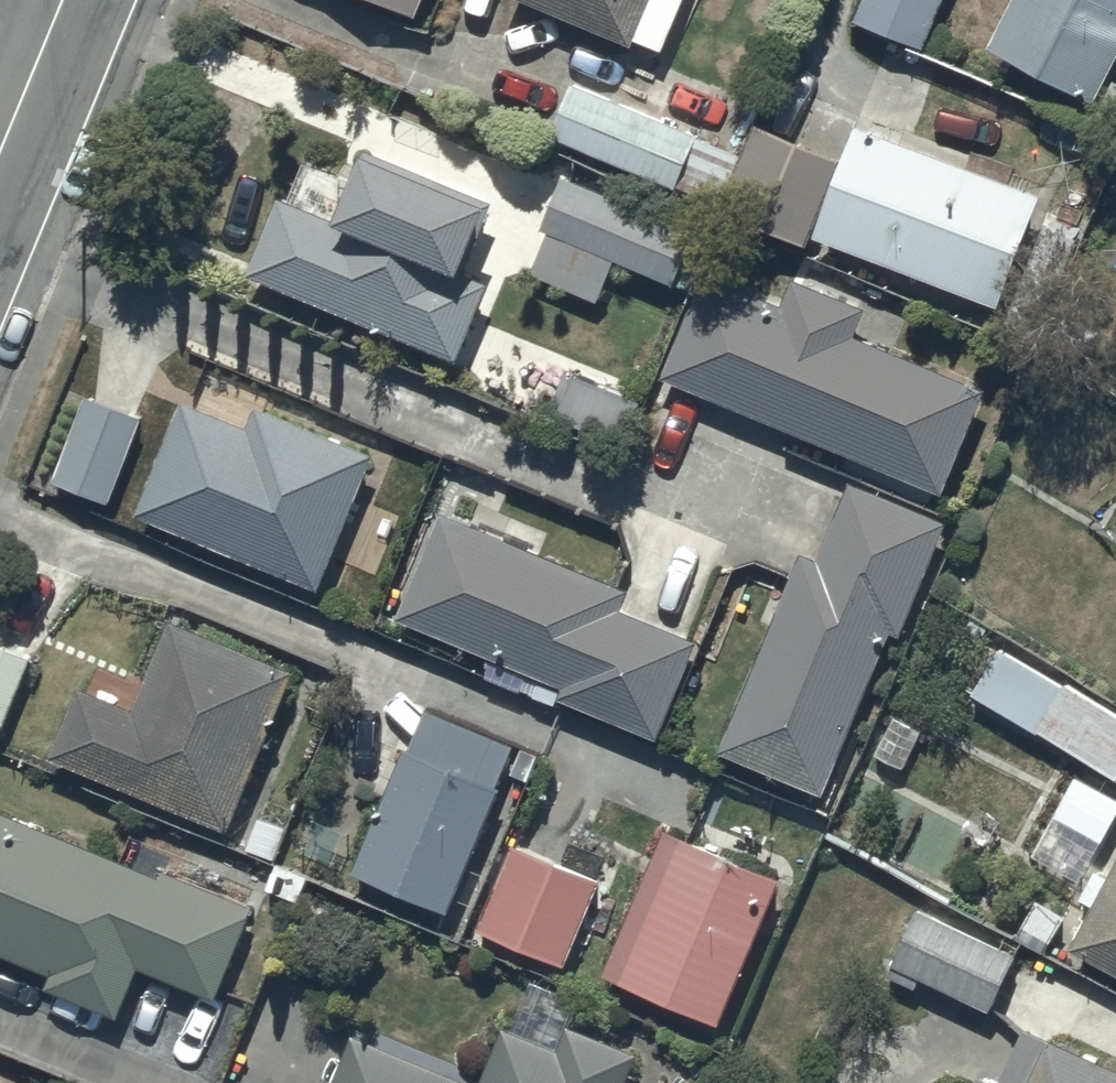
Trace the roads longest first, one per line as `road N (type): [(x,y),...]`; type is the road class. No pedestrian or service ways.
road 1 (tertiary): [(63,0),(0,153)]

